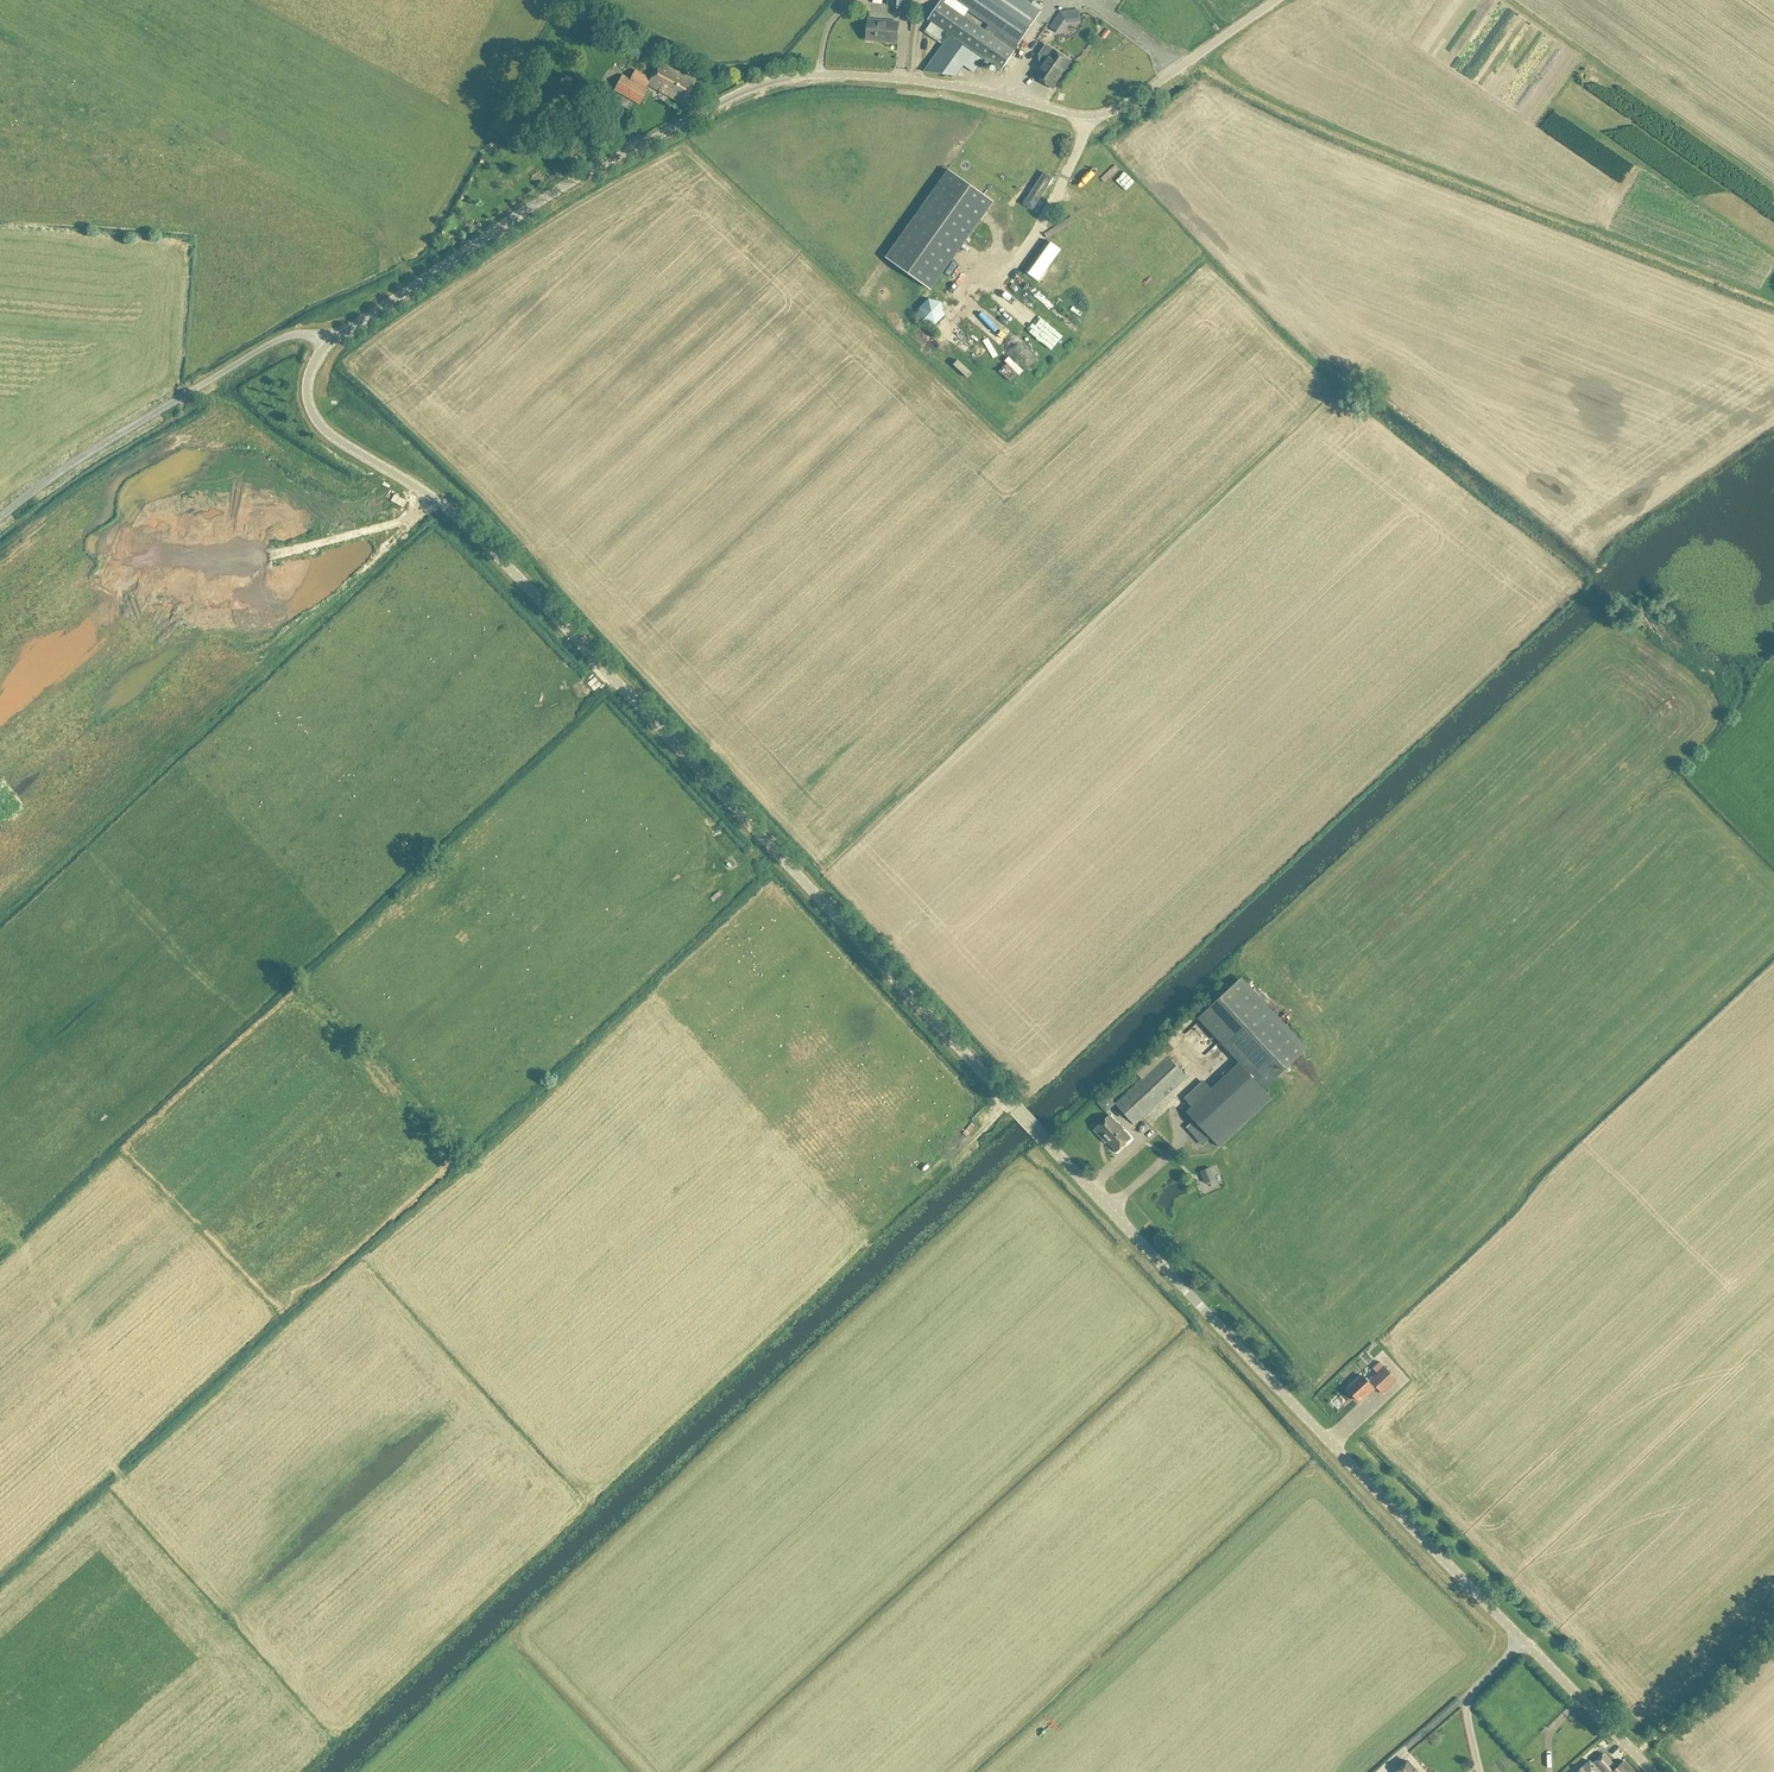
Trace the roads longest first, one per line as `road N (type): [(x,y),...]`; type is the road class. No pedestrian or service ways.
road 1 (unclassified): [(1651,1771),(489,546),(440,502),(320,424),(309,377),(329,342)]
road 2 (unclassified): [(329,342),(546,196),(754,86),(801,75),(863,75),(1099,114),(1133,99),(1275,0)]
road 3 (unclassified): [(0,517),(103,443),(278,339),(305,332),(329,342)]

